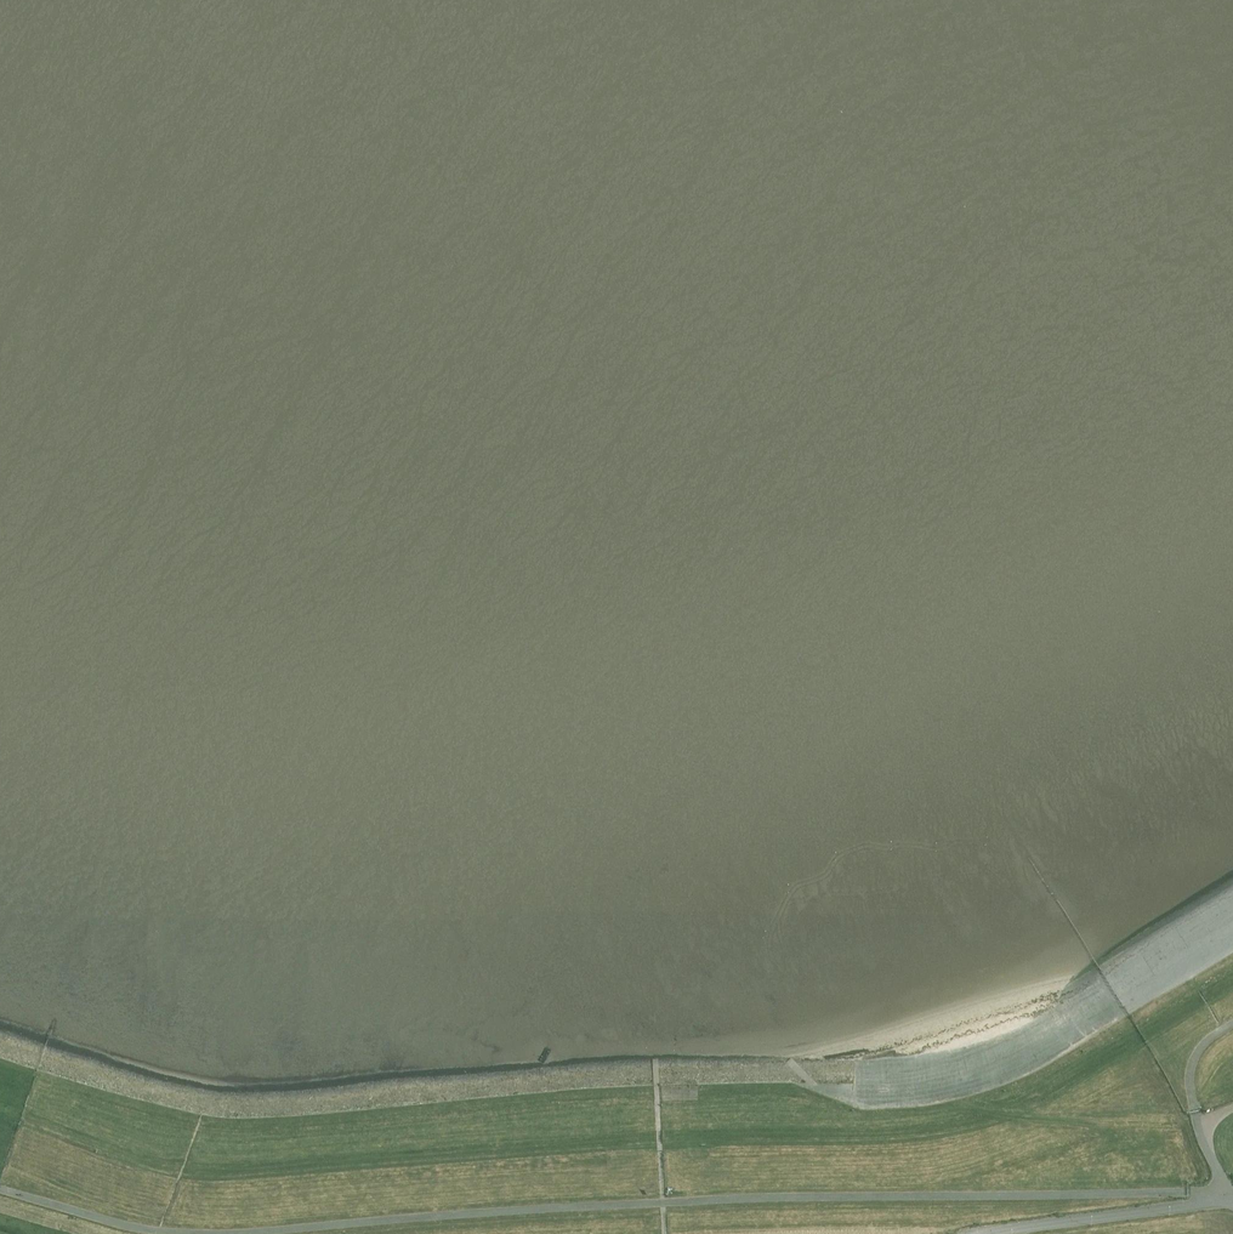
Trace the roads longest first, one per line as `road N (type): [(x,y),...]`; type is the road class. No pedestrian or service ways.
road 1 (residential): [(977,1233),(1193,1206),(1229,1189)]

